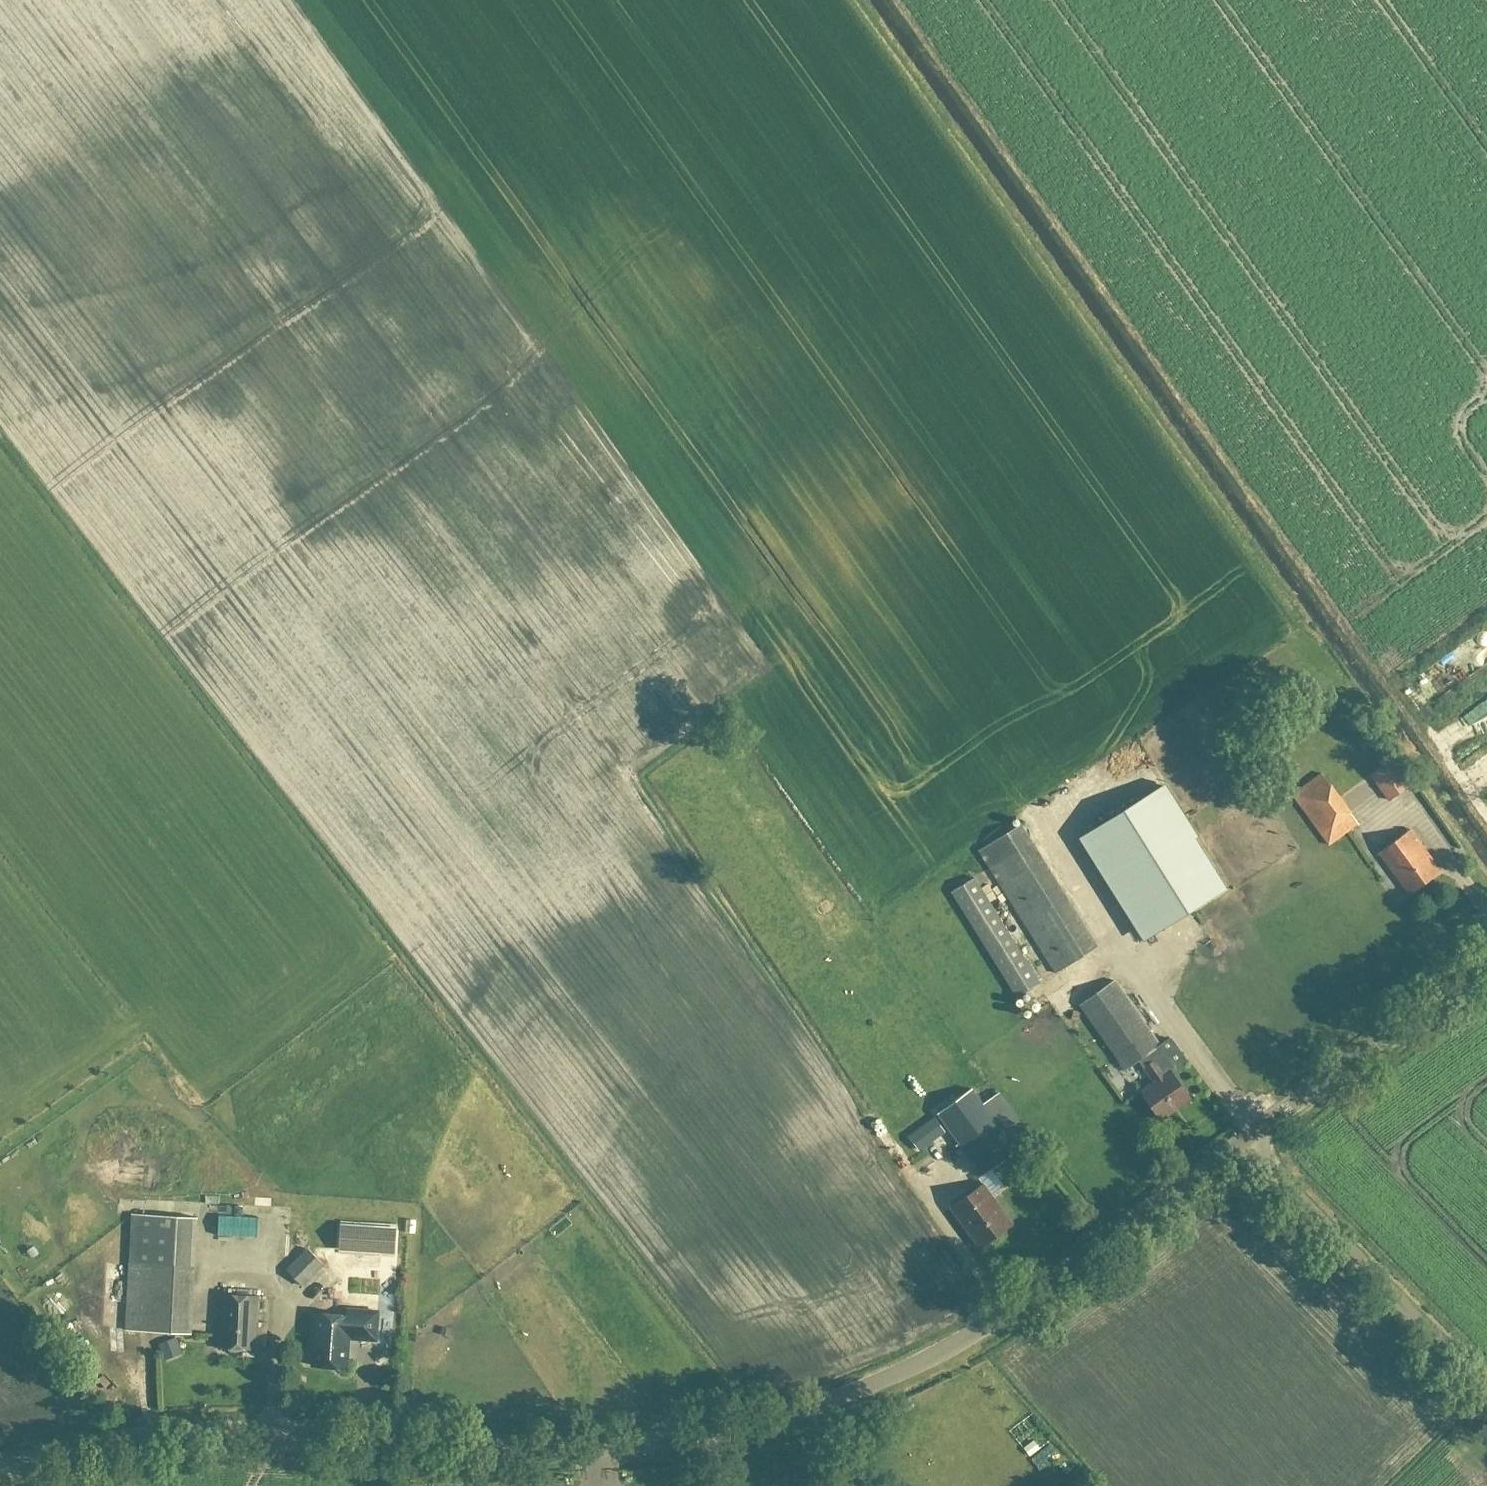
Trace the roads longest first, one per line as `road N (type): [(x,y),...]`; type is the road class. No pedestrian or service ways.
road 1 (tertiary): [(0,1471),(92,1446),(242,1433),(617,1449),(805,1411)]
road 2 (tertiary): [(805,1411),(930,1362),(1251,1143)]
road 3 (unclassified): [(1486,1387),(1251,1143)]
road 4 (tertiary): [(1251,1143),(1486,968)]

